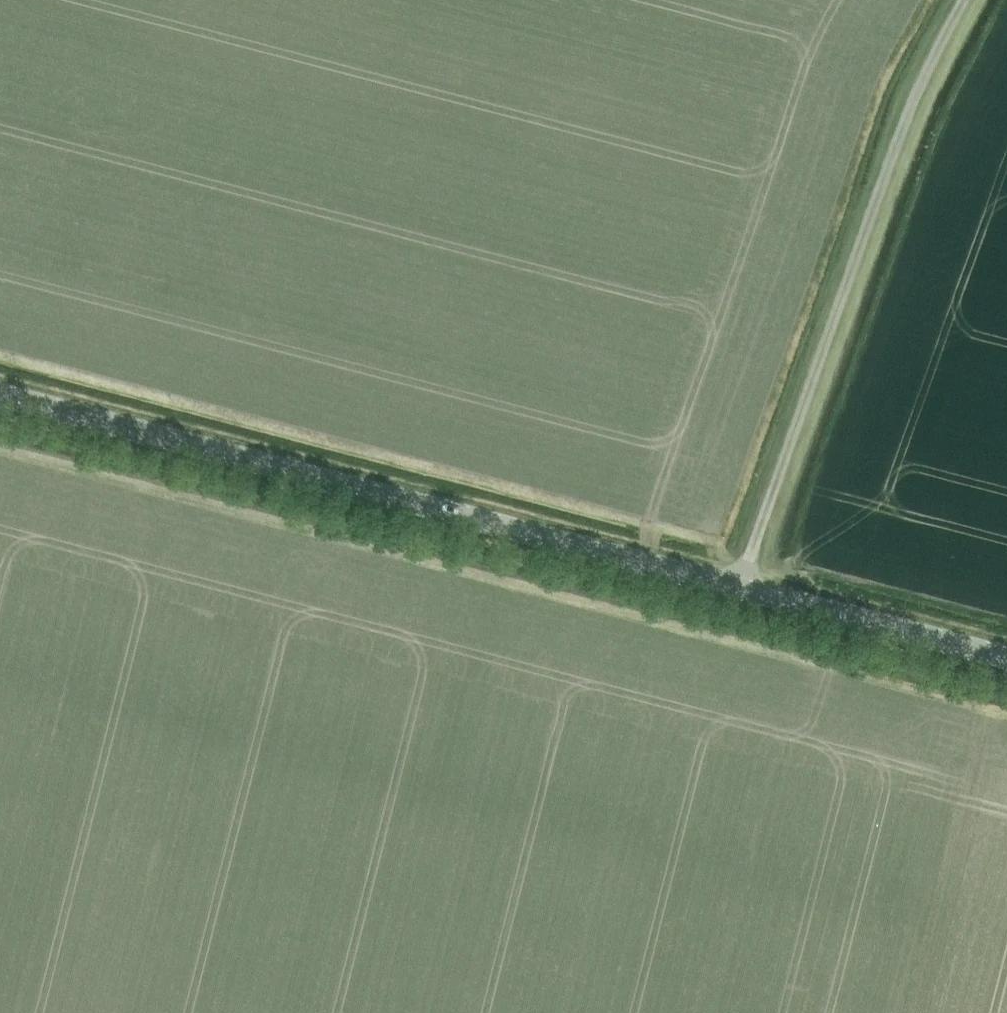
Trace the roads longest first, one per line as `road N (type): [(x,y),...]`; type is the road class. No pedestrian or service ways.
road 1 (tertiary): [(0,395),(1006,657)]

